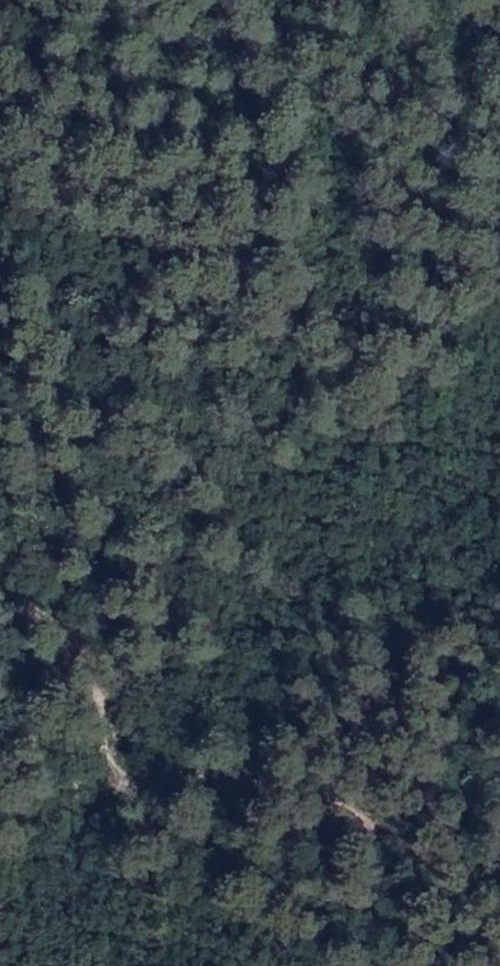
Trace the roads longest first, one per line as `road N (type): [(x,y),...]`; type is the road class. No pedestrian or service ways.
road 1 (track): [(499,869),(289,785),(97,753),(71,639),(0,588)]

